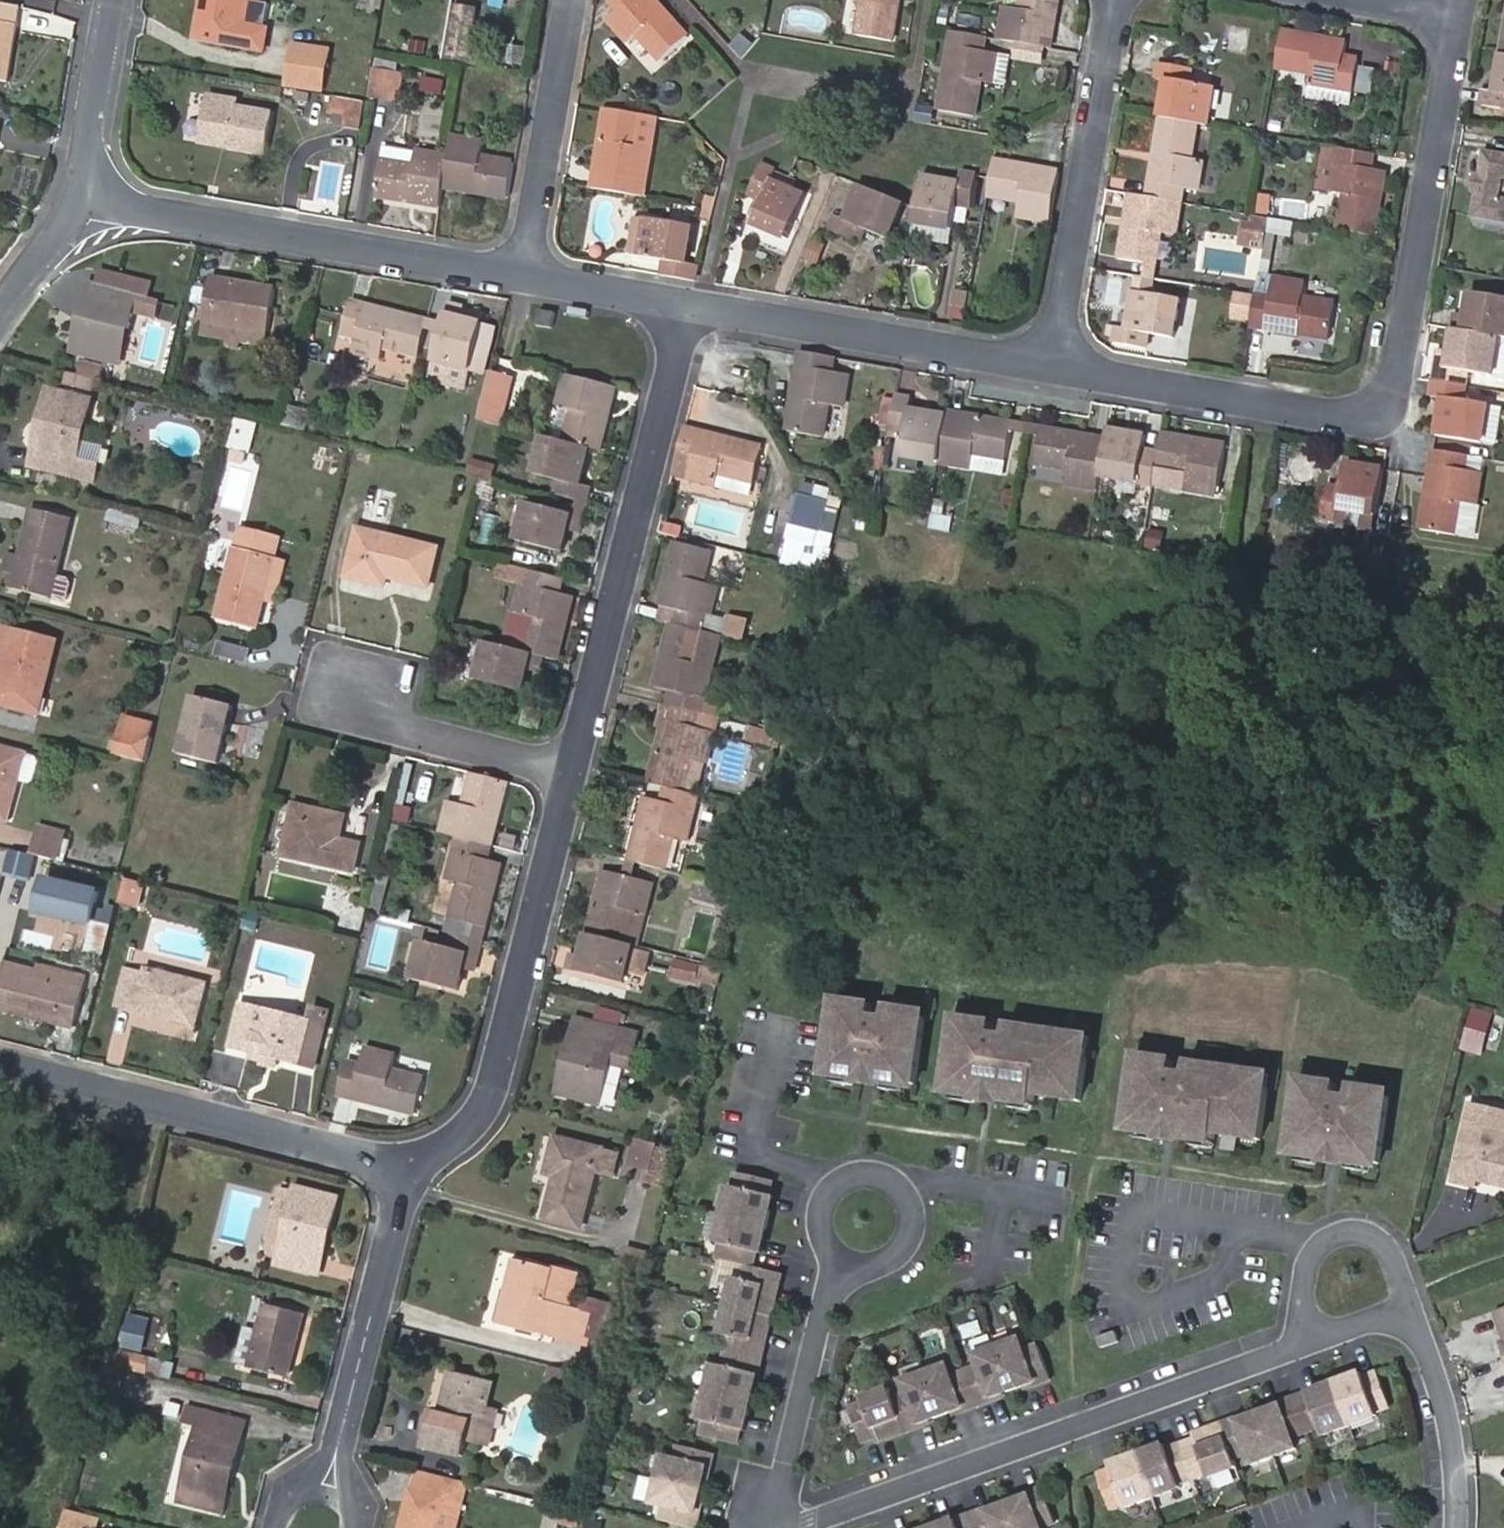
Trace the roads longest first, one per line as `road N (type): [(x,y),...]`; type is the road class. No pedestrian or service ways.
road 1 (residential): [(1051,368),(1380,415),(1396,384),(1456,21)]
road 2 (residential): [(1300,1346),(780,1527)]
road 3 (residential): [(571,775),(685,307)]
road 4 (residential): [(405,1169),(444,1147),(489,1100),(571,775)]
road 5 (residential): [(89,191),(133,208),(522,276)]
road 6 (residential): [(0,1064),(405,1169)]
road 7 (residential): [(1122,0),(1051,368)]
road 8 (residential): [(685,307),(1051,368)]
road 9 (residential): [(327,1494),(405,1169)]
road 10 (residential): [(576,0),(522,276)]
road 11 (residential): [(777,1527),(847,1255)]
road 12 (residential): [(571,775),(383,721),(355,695),(341,659)]
road 13 (residential): [(847,1255),(872,1261),(895,1253),(910,1235),(916,1201),(901,1179),(862,1168),(836,1181),(823,1217),(832,1242)]
road 14 (residential): [(1411,1308),(1391,1252),(1362,1231),(1331,1237),(1310,1262),(1300,1346)]
road 15 (residential): [(1455,1527),(1447,1412),(1411,1308)]
road 16 (residential): [(89,191),(90,135),(113,0)]
road 17 (residential): [(522,276),(685,307)]
road 18 (residential): [(0,306),(89,191)]
road 19 (residential): [(1337,0),(1456,21)]

